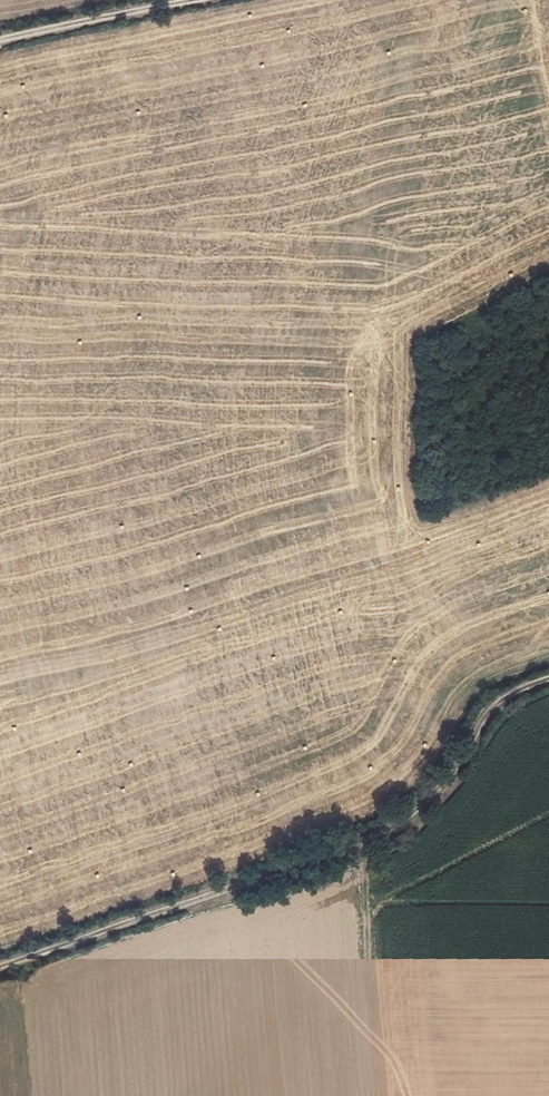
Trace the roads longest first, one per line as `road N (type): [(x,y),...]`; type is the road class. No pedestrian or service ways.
road 1 (track): [(0,969),(367,842),(415,811),(455,769),(495,701),(548,681)]
road 2 (track): [(0,42),(195,0)]

